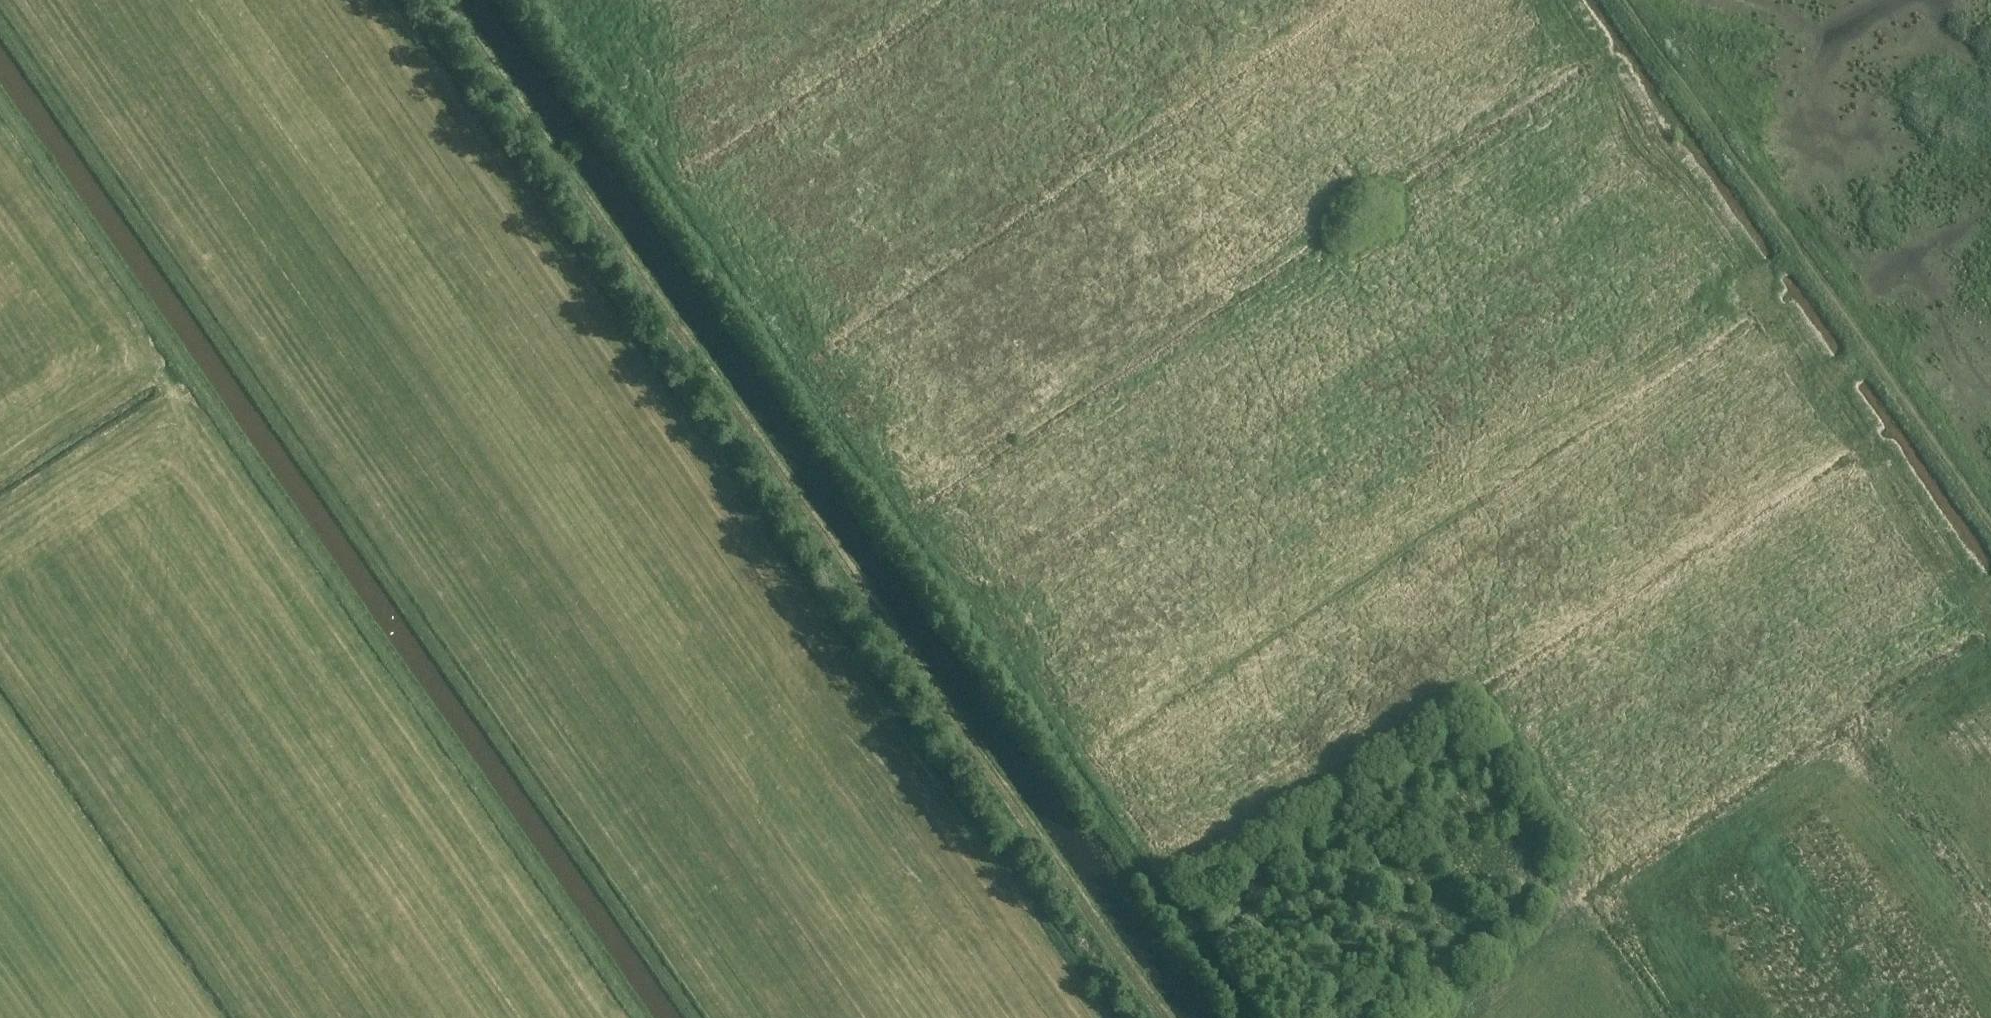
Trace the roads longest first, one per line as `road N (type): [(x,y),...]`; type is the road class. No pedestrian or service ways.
road 1 (track): [(1620,0),(1990,528)]

